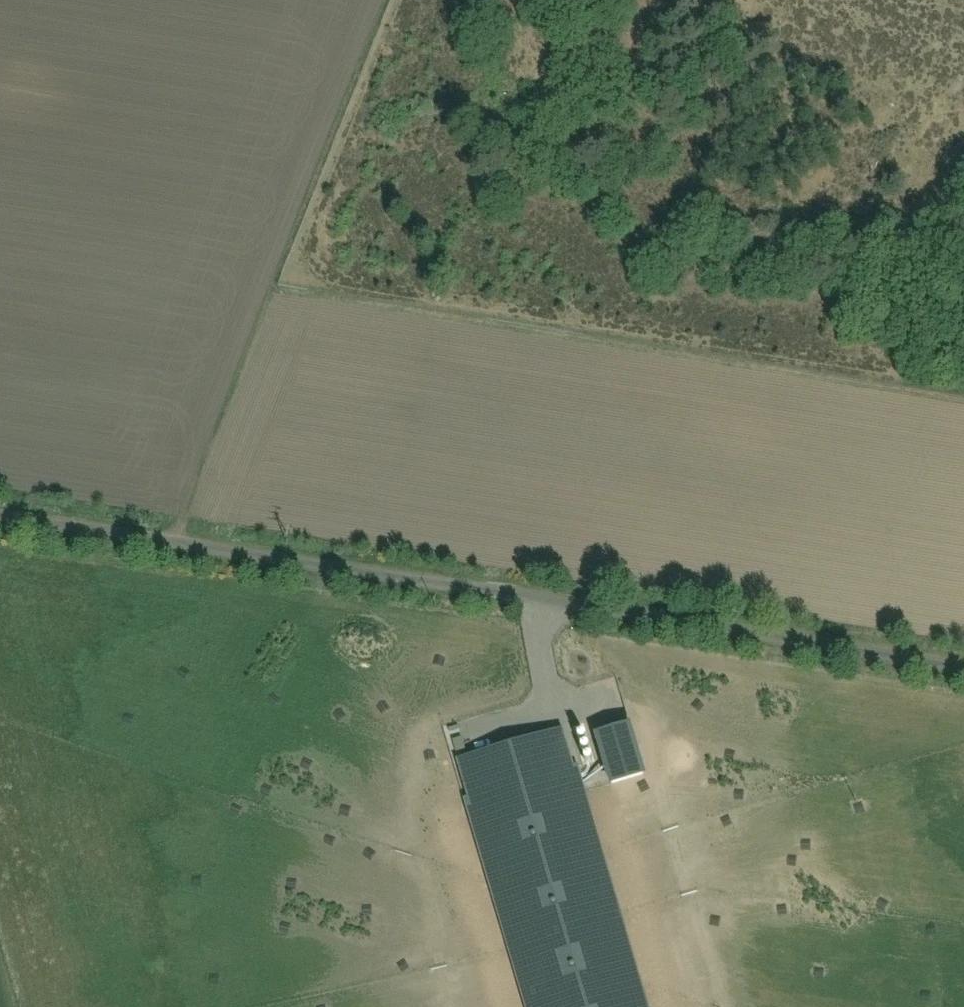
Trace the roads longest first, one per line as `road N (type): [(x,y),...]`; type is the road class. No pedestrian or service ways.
road 1 (unclassified): [(963,664),(0,514)]

